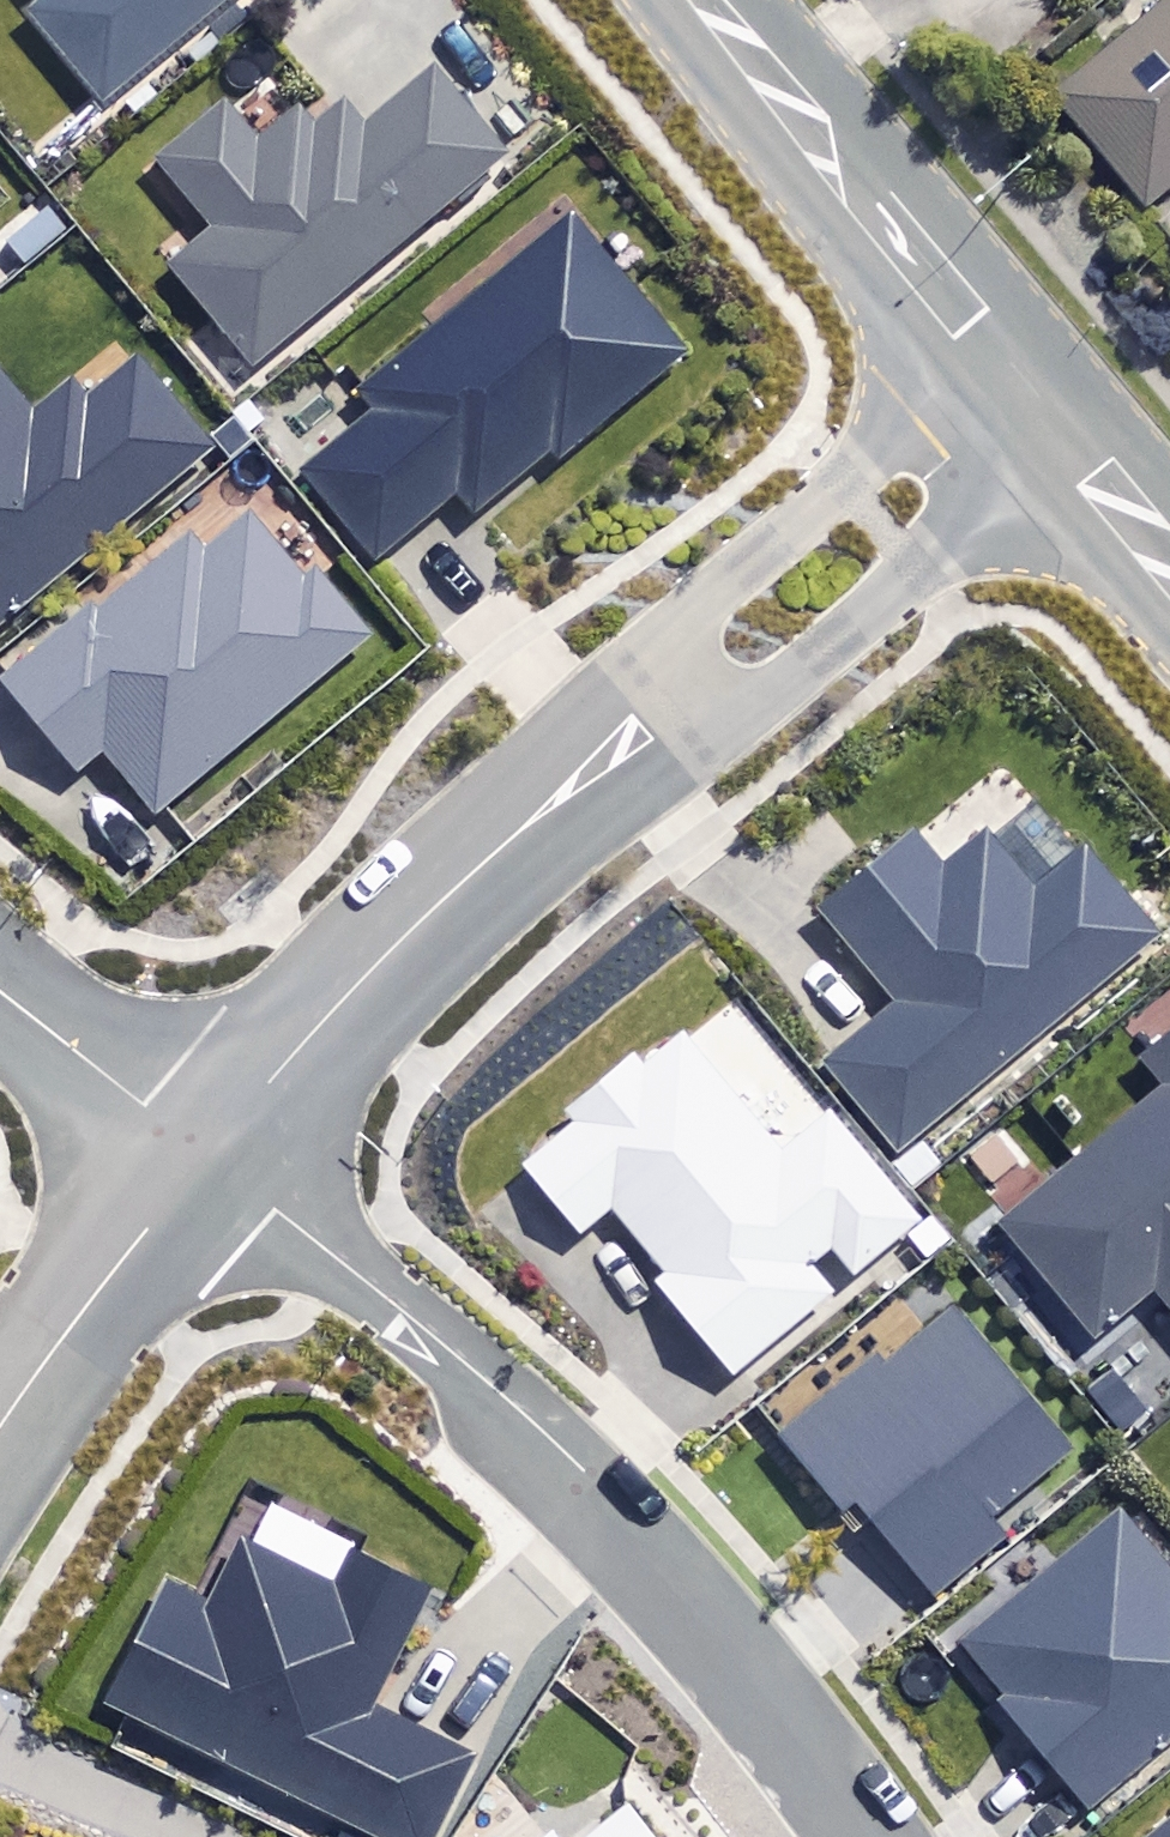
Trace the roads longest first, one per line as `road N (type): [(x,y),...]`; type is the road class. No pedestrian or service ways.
road 1 (residential): [(198,1149),(426,1329),(522,1417),(772,1689),(876,1836)]
road 2 (residential): [(598,765),(762,699),(1074,442)]
road 3 (residential): [(992,349),(702,608),(598,765)]
road 4 (residential): [(598,765),(316,1016),(198,1149)]
road 5 (tertiary): [(704,0),(992,349)]
road 6 (residential): [(198,1149),(0,1429)]
road 7 (residential): [(198,1149),(0,992)]
road 8 (tertiary): [(1074,442),(1169,558)]
road 9 (tertiary): [(992,349),(1074,442)]

